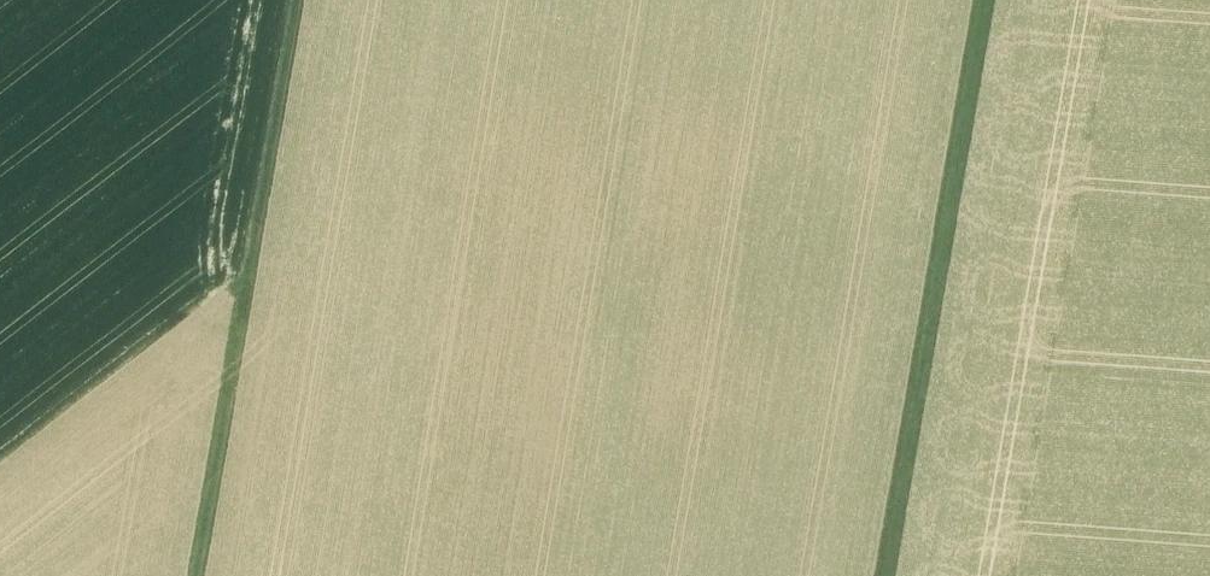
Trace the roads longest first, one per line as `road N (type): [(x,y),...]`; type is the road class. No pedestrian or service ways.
road 1 (track): [(993,0),(888,575)]
road 2 (track): [(197,575),(298,0)]

